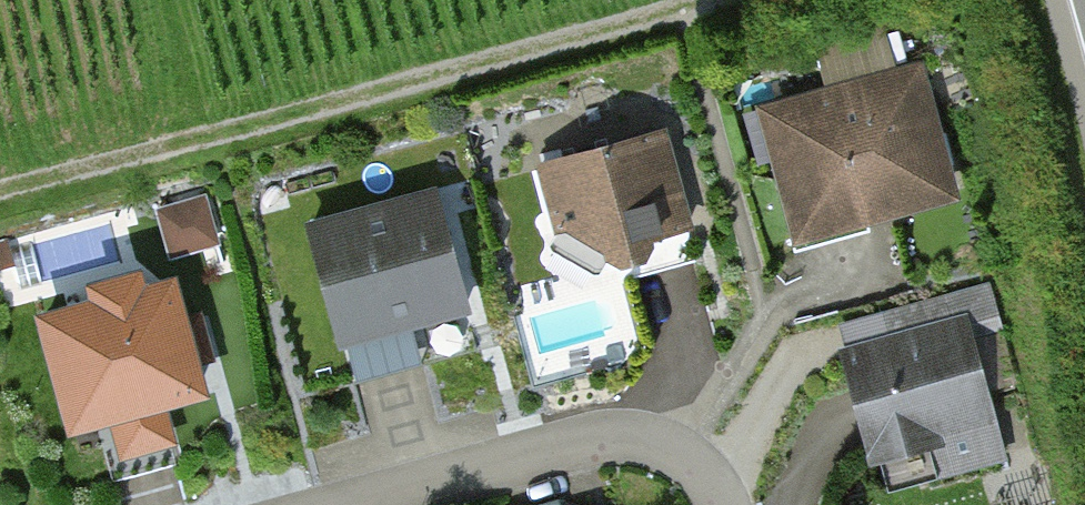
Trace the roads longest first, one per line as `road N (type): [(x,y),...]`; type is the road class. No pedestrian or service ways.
road 1 (track): [(712,0),(0,201)]
road 2 (residential): [(364,504),(614,439),(674,451),(722,504)]

